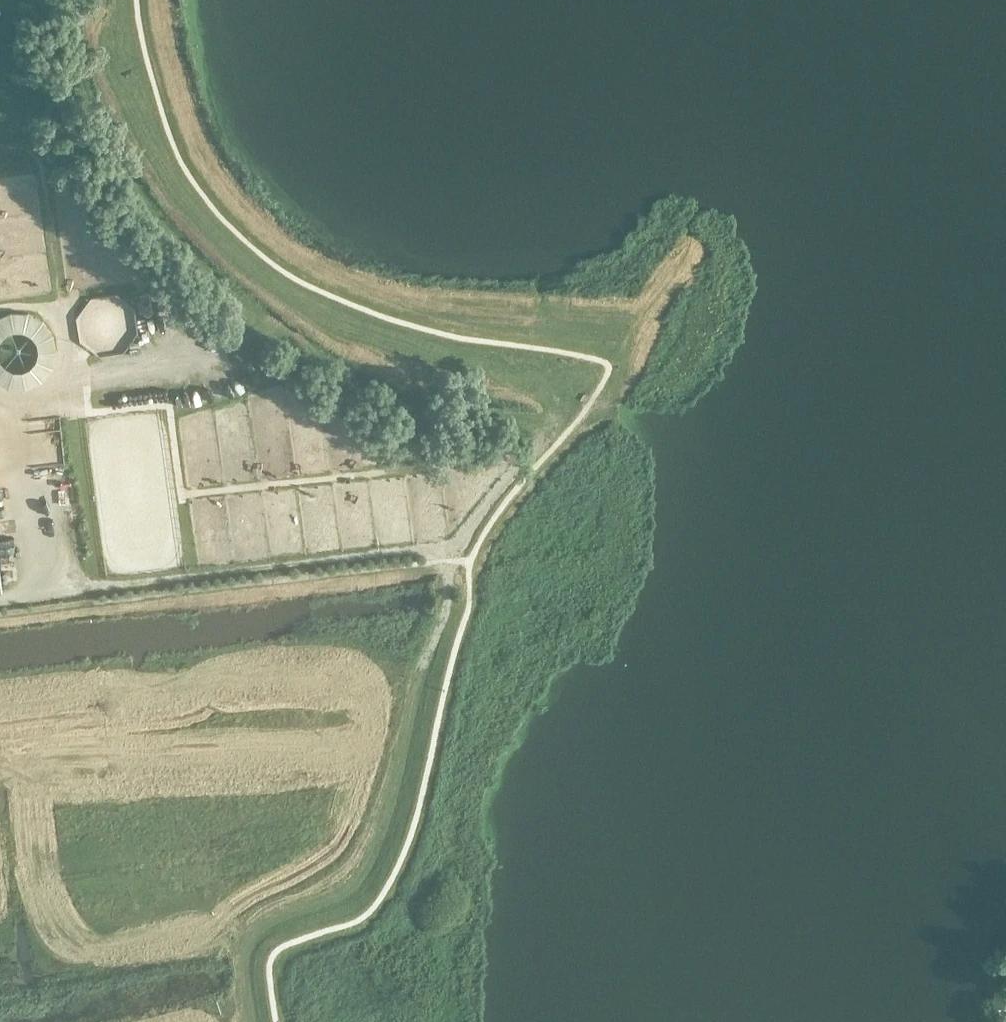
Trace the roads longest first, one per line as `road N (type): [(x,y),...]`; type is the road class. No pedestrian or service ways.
road 1 (track): [(223,358),(92,373),(22,409),(37,594)]

